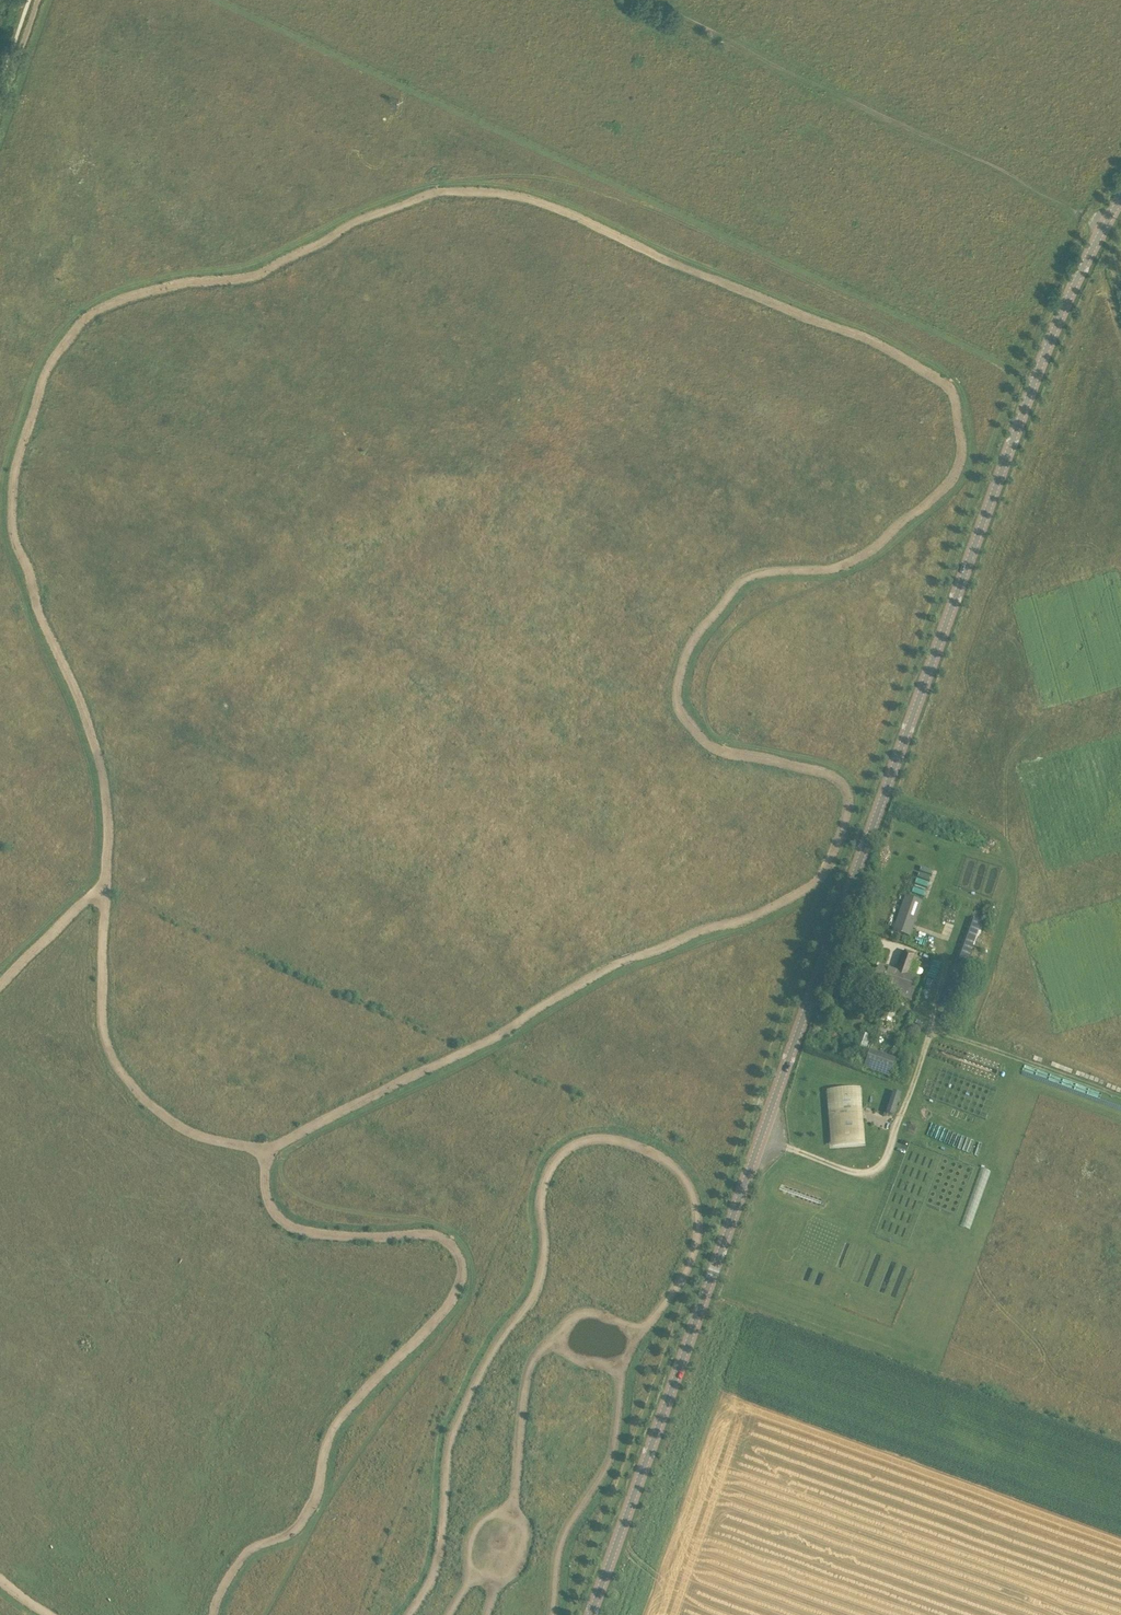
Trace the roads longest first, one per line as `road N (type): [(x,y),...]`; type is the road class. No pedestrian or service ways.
road 1 (track): [(0,476),(44,347),(86,303),(143,277),(269,243),(393,191),(461,178),(577,185),(827,290),(944,364),(975,416),(975,458),(953,497),(897,549),(745,619),(723,640),(705,675),(703,709),(717,735),(825,758),(854,779),(860,805),(821,895),(282,1157),(280,1179),(292,1192),(442,1224),(475,1264),(461,1314),(327,1501),(266,1614)]
road 2 (secondary): [(590,1614),(1037,374),(1120,198)]
road 3 (track): [(0,964),(83,890),(94,864),(86,770),(0,528)]
road 4 (track): [(862,783),(968,479)]
road 5 (track): [(859,790),(841,592),(847,575)]
road 6 (track): [(771,1107),(732,1084),(642,981)]

